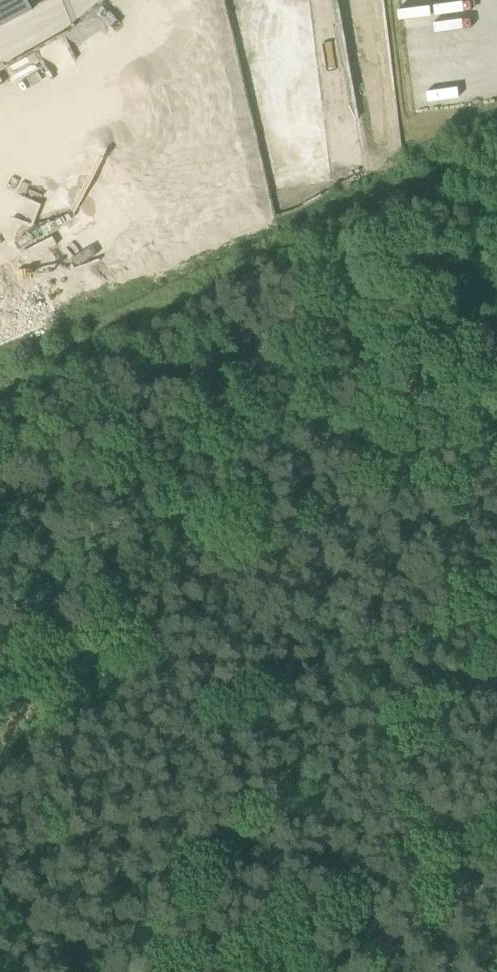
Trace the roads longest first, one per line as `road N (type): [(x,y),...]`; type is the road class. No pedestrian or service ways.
road 1 (track): [(496,144),(153,328),(156,351)]

